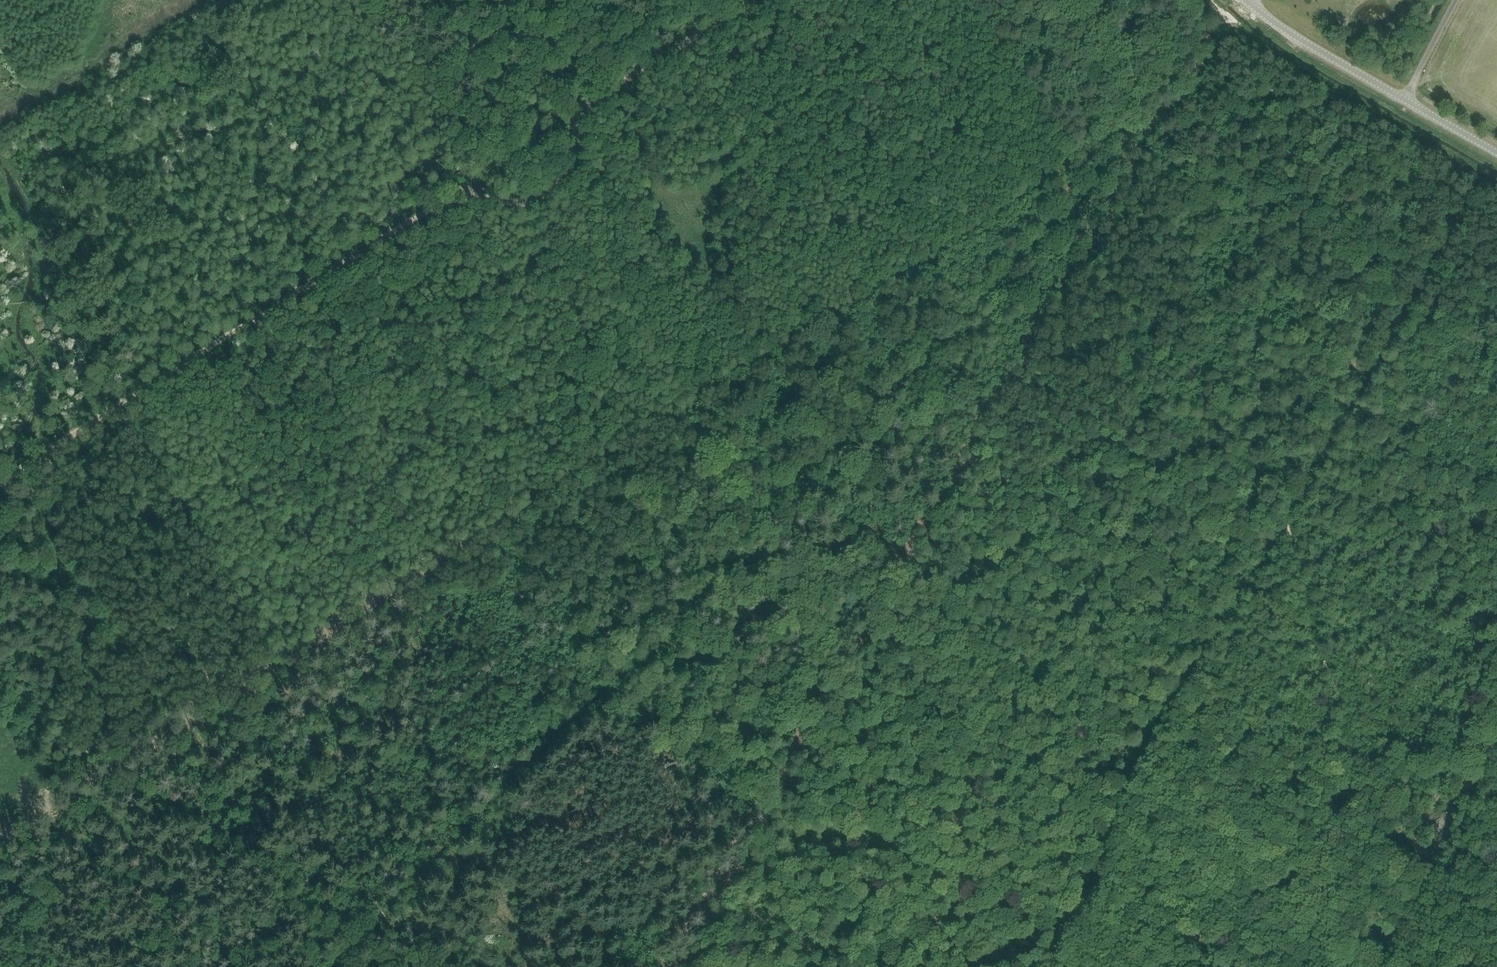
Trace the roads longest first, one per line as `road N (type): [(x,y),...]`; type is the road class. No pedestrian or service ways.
road 1 (track): [(0,482),(427,210),(457,198),(517,204),(547,194),(563,174),(587,108),(754,0)]
road 2 (unclassified): [(1496,153),(1245,0)]

